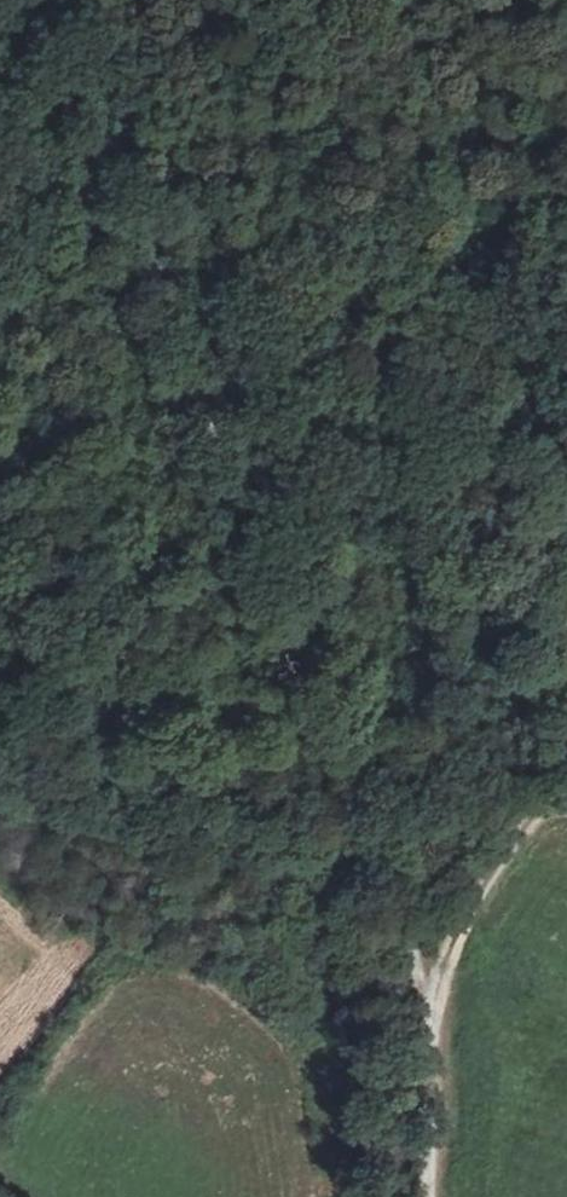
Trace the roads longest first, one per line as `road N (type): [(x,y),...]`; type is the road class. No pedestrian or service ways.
road 1 (track): [(189,387),(317,600),(429,997),(420,1196)]
road 2 (track): [(189,387),(108,0)]
road 3 (track): [(429,997),(505,834),(566,755)]

